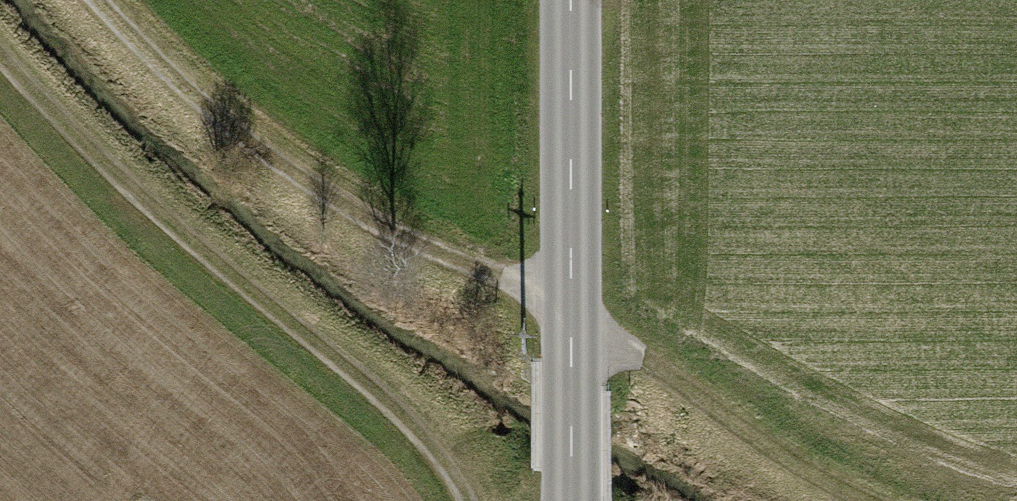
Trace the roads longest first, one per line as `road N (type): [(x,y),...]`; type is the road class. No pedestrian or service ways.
road 1 (track): [(852,500),(569,314),(499,277),(357,224),(245,153),(92,0)]
road 2 (track): [(0,61),(109,184),(401,421),(467,500)]
road 3 (tertiary): [(569,0),(570,500)]

